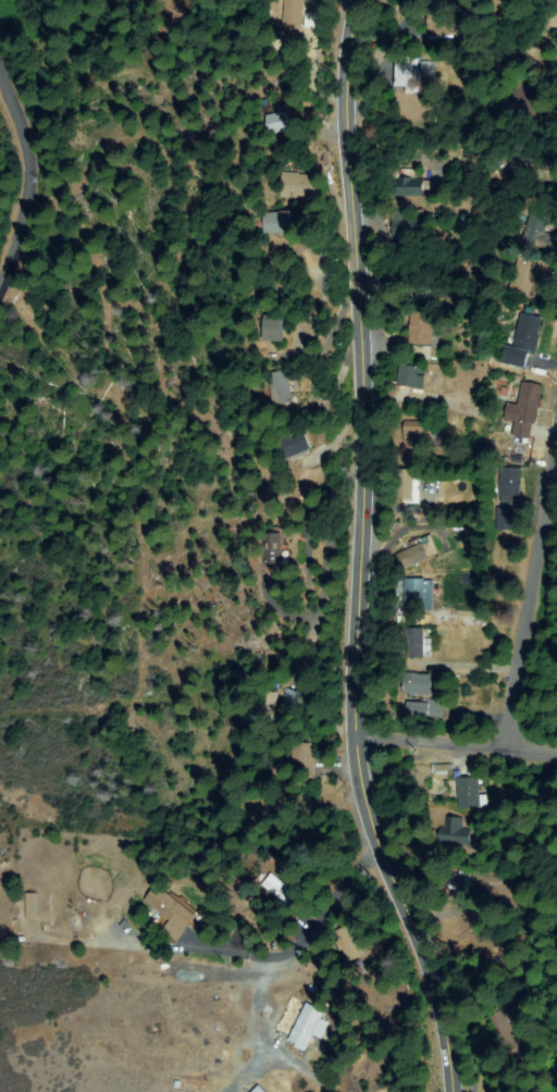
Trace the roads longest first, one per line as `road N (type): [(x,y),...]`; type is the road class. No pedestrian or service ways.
road 1 (secondary): [(454,1091),(445,1018),(379,842),(359,740),(369,421),(349,113),(362,0)]
road 2 (residential): [(506,748),(556,450)]
road 3 (residential): [(0,277),(32,179),(25,137),(0,86)]
road 4 (residential): [(359,740),(556,754)]

